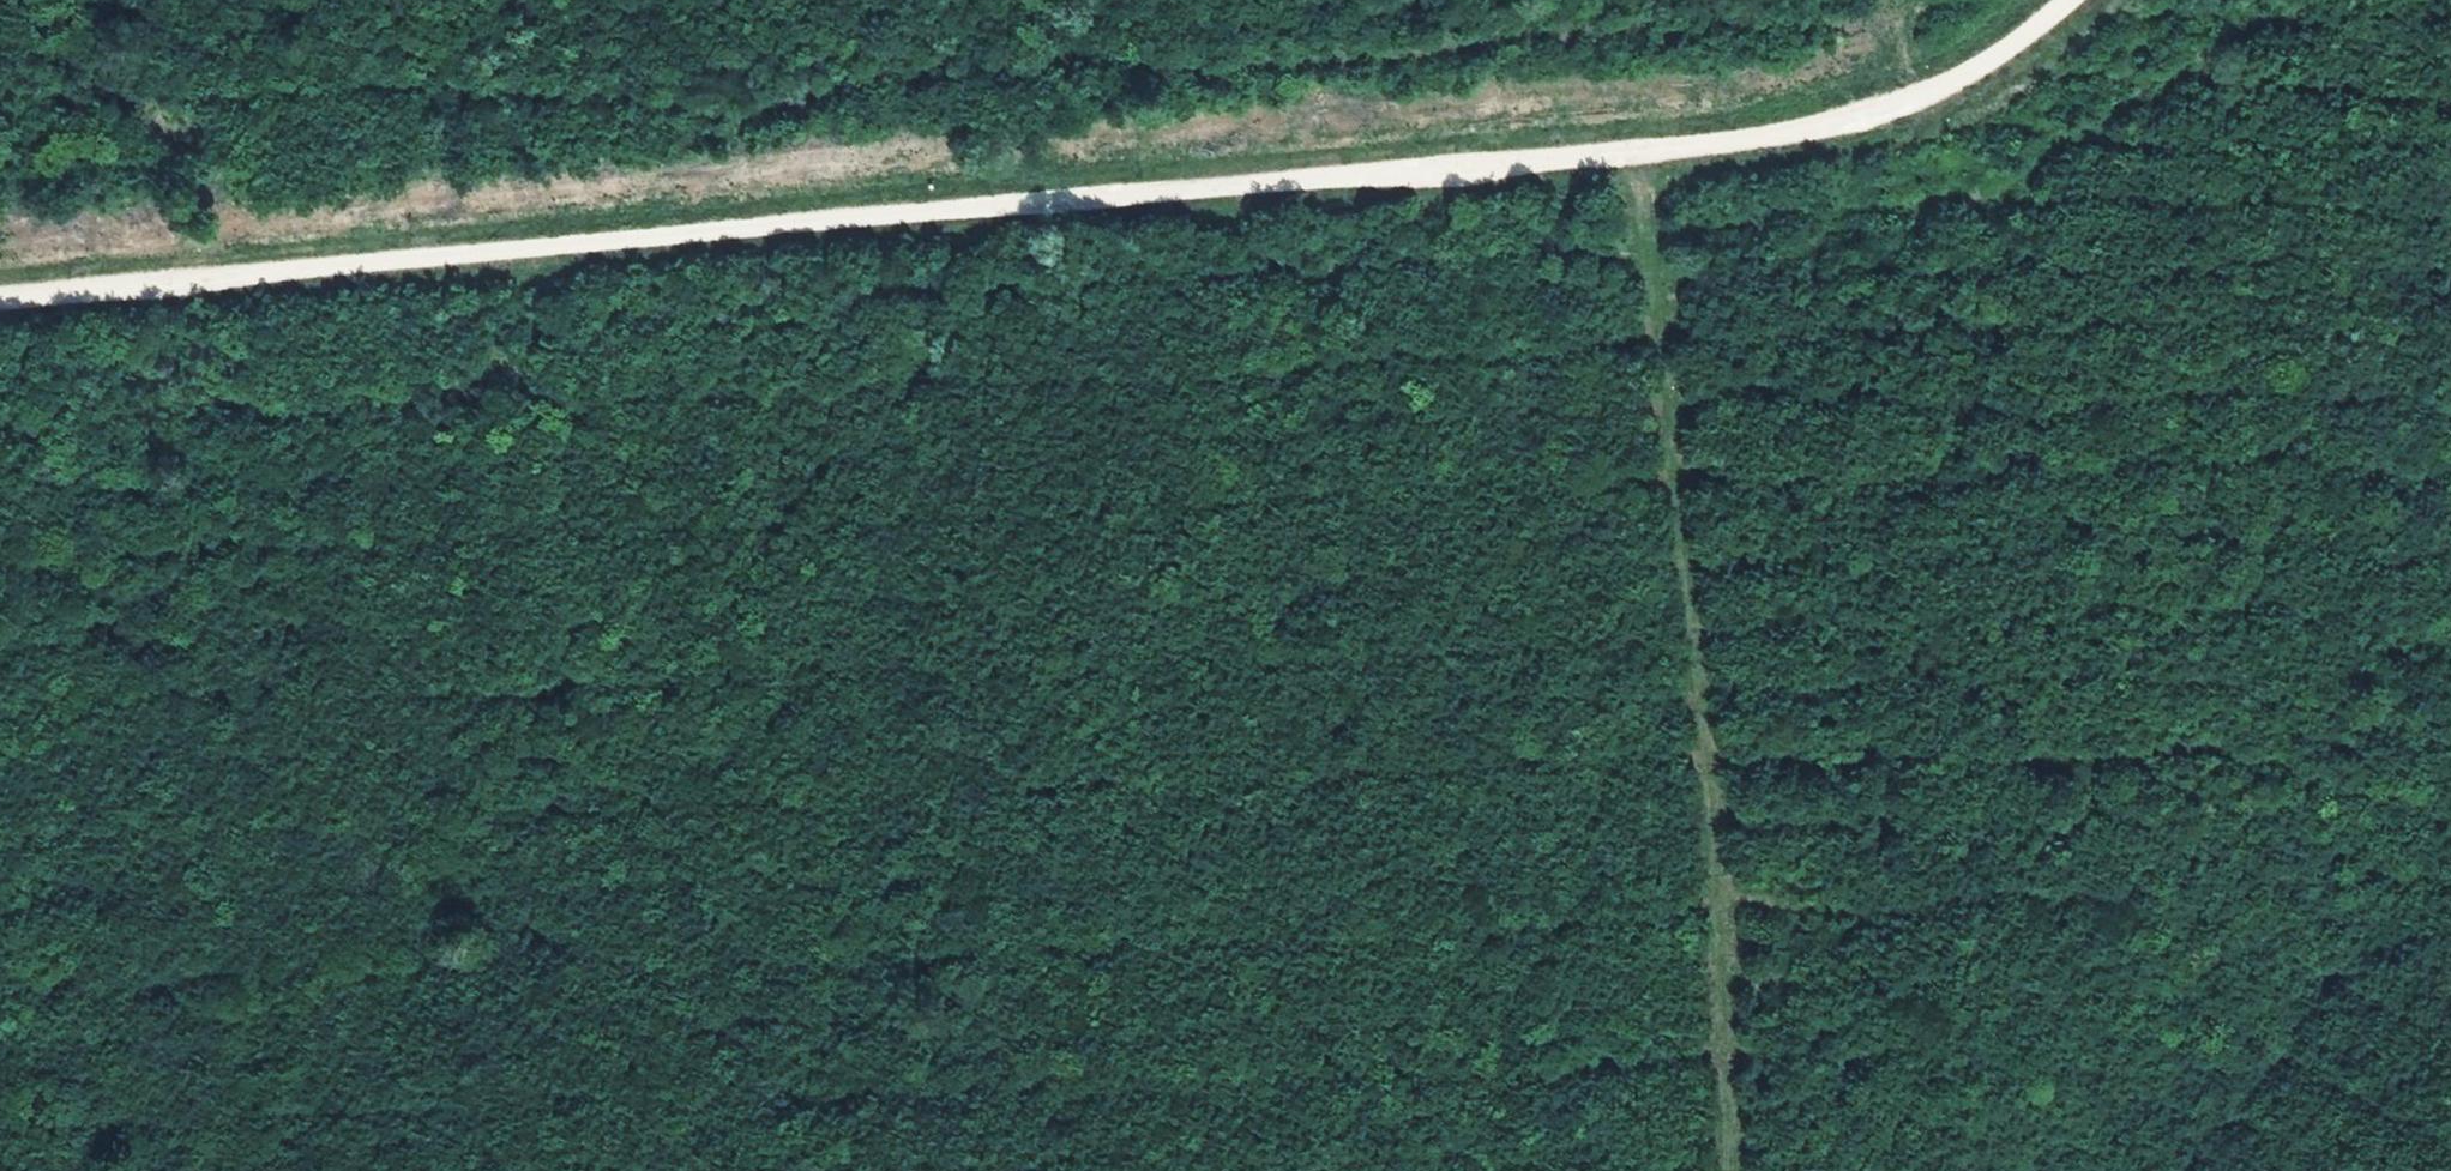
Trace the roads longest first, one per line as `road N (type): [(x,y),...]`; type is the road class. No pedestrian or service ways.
road 1 (track): [(0,303),(1643,158)]
road 2 (track): [(1643,158),(1858,141),(2003,78),(2087,0)]

